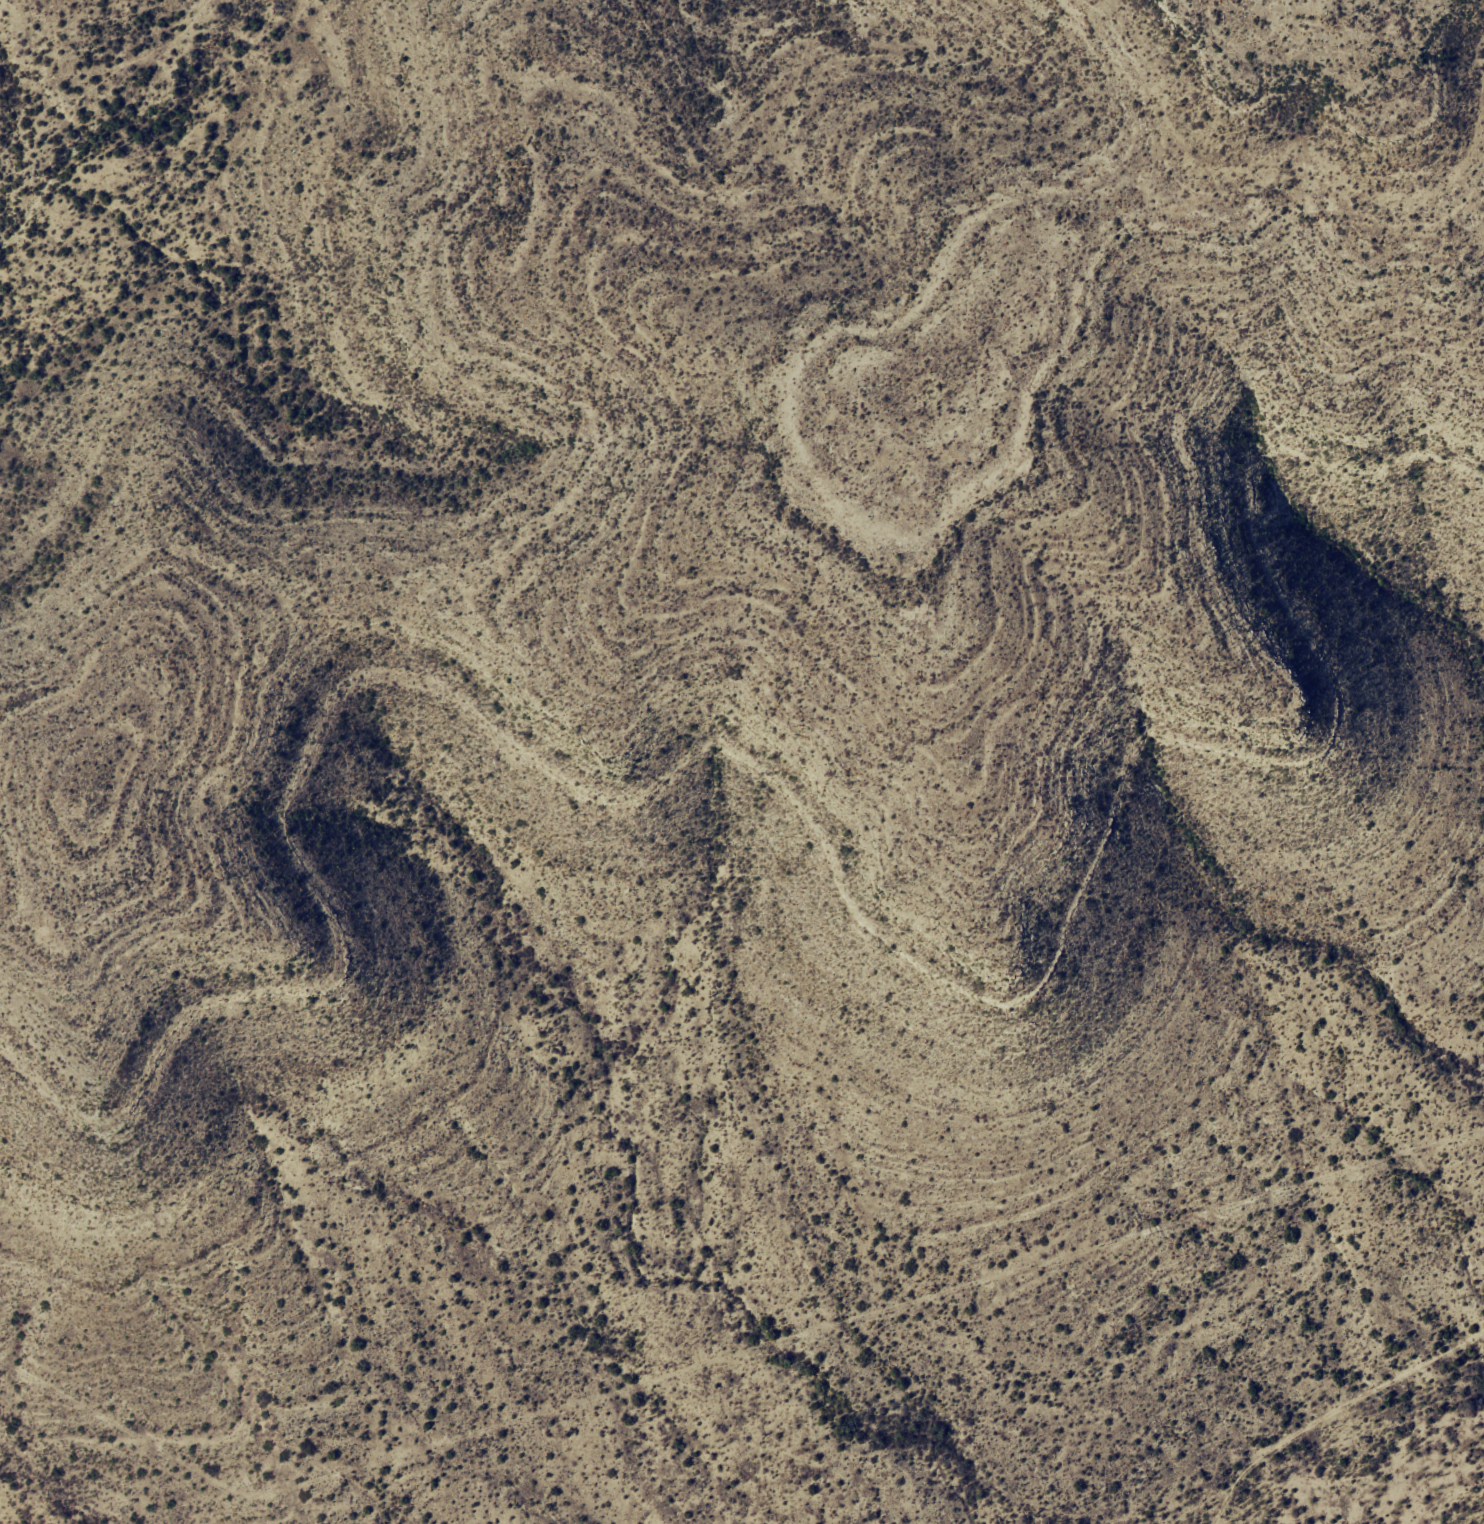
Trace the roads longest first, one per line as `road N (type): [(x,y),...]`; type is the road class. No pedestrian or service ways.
road 1 (track): [(1214,1523),(1264,1446),(1483,1334)]

